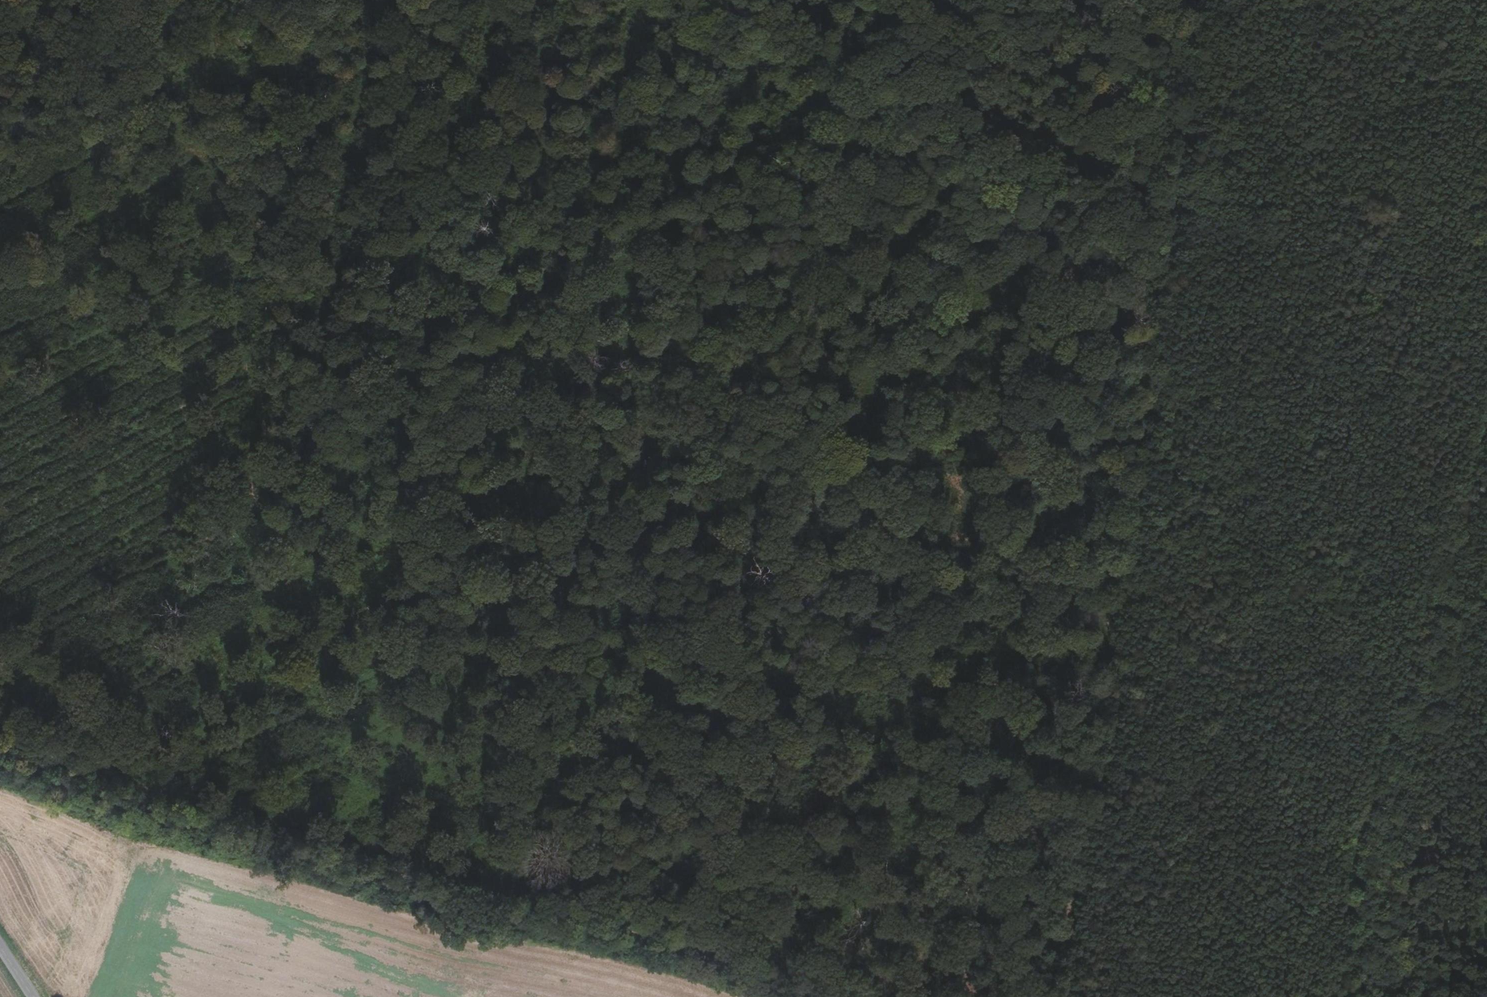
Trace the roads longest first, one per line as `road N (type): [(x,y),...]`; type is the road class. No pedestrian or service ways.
road 1 (track): [(1215,0),(1058,996)]
road 2 (track): [(0,733),(118,781),(604,923),(820,996)]
road 3 (track): [(1333,996),(1373,983),(1486,980)]

